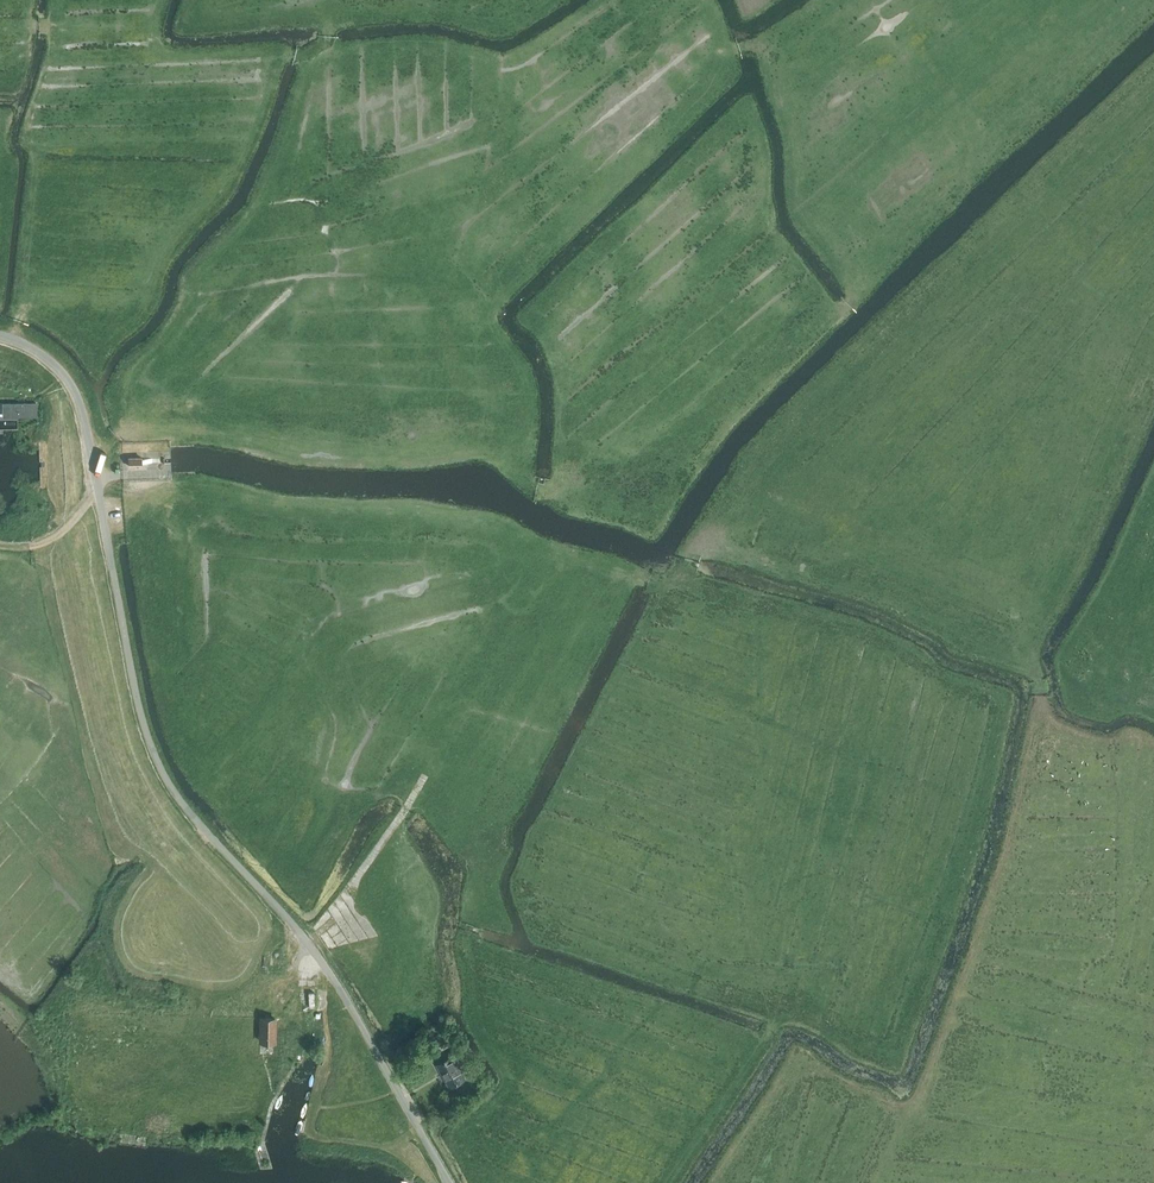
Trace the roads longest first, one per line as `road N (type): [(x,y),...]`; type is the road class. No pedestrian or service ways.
road 1 (unclassified): [(0,336),(53,363),(80,404),(152,756),(175,797),(343,991),(449,1182)]
road 2 (track): [(98,489),(51,540),(0,546)]

